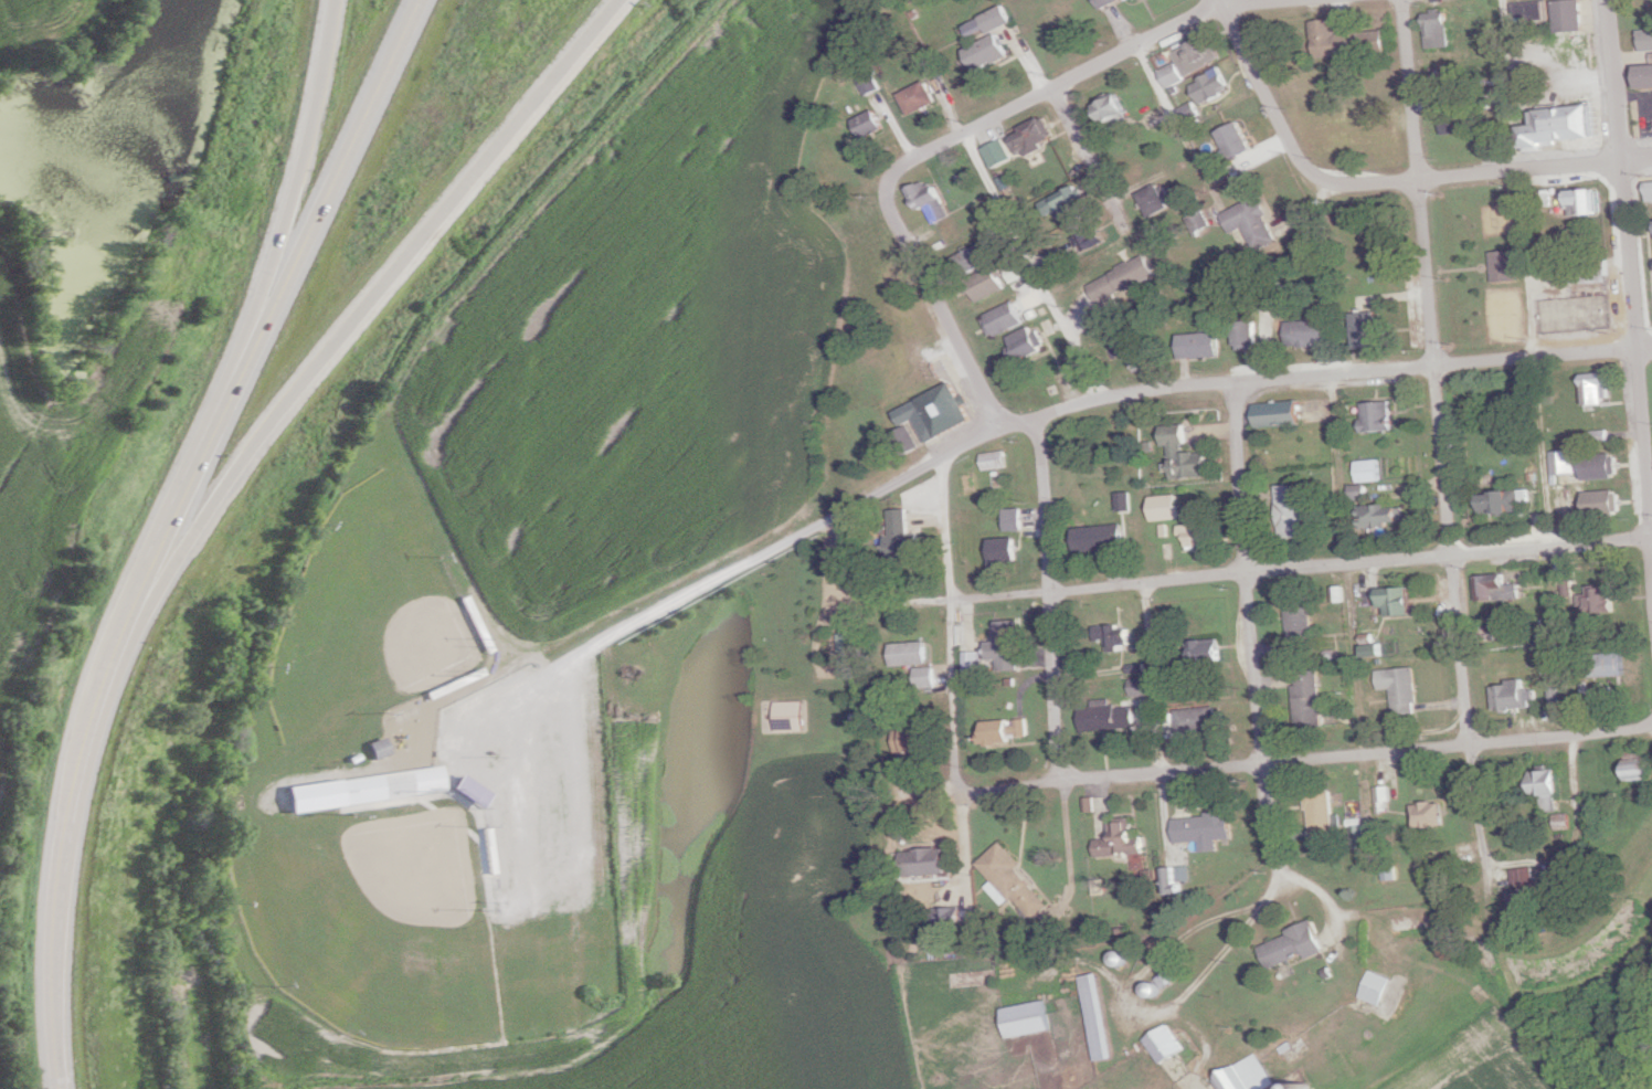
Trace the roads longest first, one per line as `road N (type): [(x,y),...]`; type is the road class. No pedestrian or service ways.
road 1 (residential): [(1492,917),(1466,744),(1400,0)]
road 2 (trunk): [(116,655),(313,371),(617,0)]
road 3 (residential): [(1651,542),(1249,570),(881,609)]
road 4 (residential): [(936,456),(997,429),(1135,392),(1651,351)]
road 5 (residential): [(956,783),(1645,727)]
road 6 (residential): [(1651,556),(1602,0)]
road 7 (residential): [(1216,0),(1291,155),(1322,182),(1651,156)]
road 8 (residential): [(1282,870),(1237,382)]
road 9 (trunk): [(220,425),(423,0)]
road 10 (trunk): [(336,0),(305,158),(220,425)]
road 11 (trunk): [(64,1088),(55,982),(62,866),(81,766),(116,655)]
road 12 (residential): [(887,177),(915,154),(1218,4),(1265,0)]
road 13 (residential): [(589,652),(936,456)]
road 14 (residential): [(1028,420),(1058,774)]
road 15 (residential): [(997,429),(883,201),(887,177)]
road 16 (trunk): [(116,655),(220,425)]
road 17 (residential): [(1050,86),(1111,200)]

